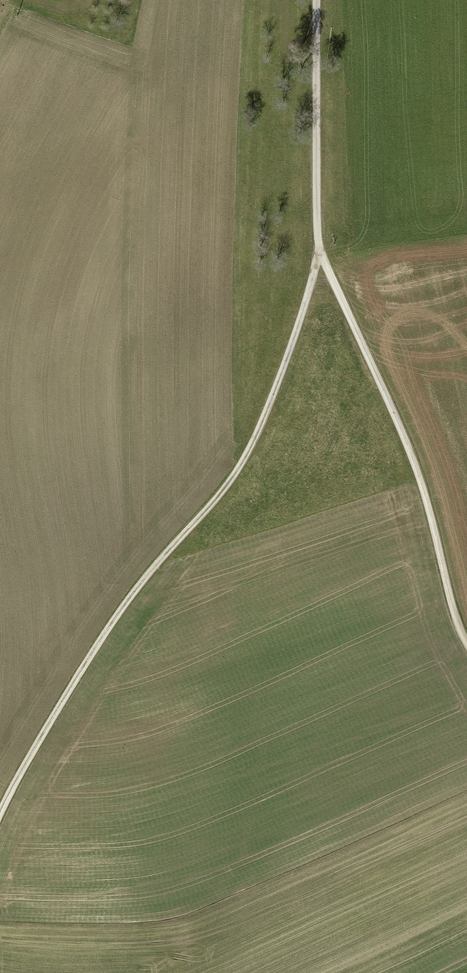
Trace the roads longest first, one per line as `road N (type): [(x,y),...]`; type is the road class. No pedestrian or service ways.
road 1 (track): [(318,250),(286,360),(240,465),(98,640),(0,809)]
road 2 (track): [(466,643),(408,441),(318,250)]
road 3 (track): [(318,250),(317,0)]

